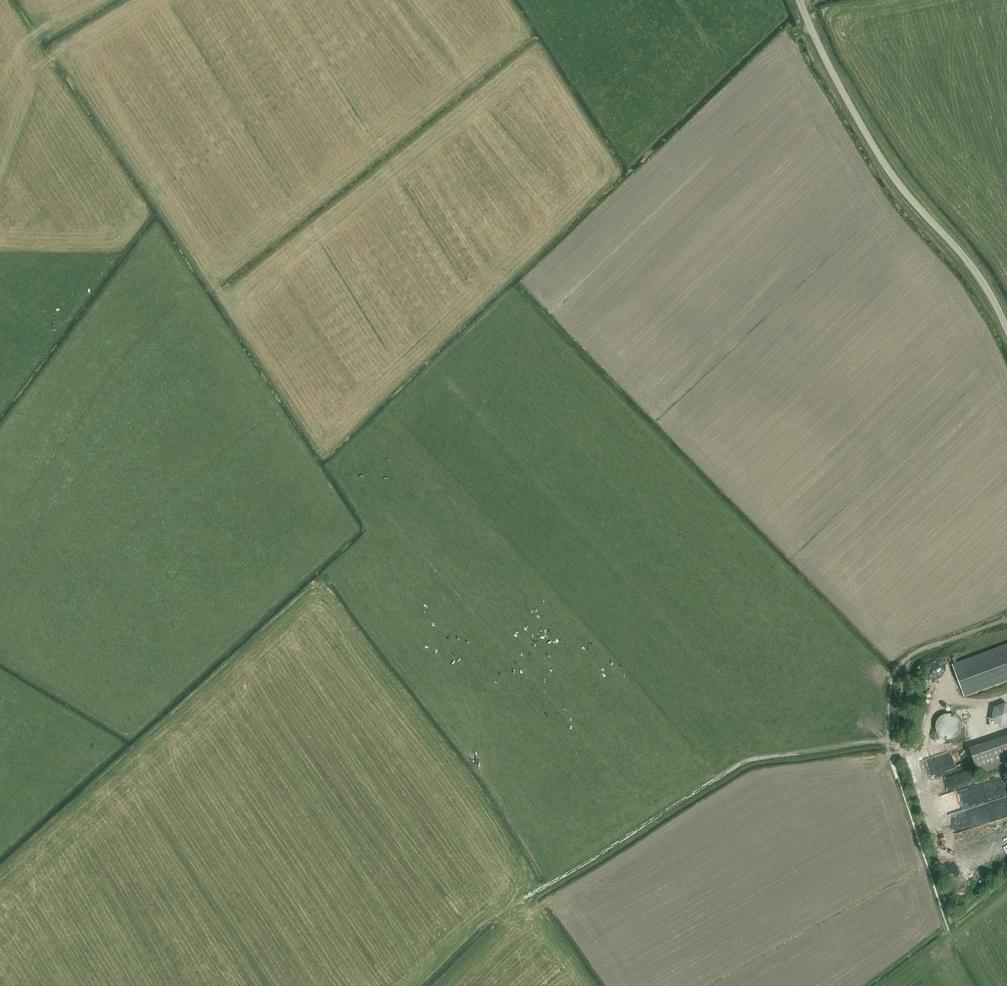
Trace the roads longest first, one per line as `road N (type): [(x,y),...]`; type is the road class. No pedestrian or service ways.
road 1 (unclassified): [(1006,328),(977,271),(878,155),(799,0)]

